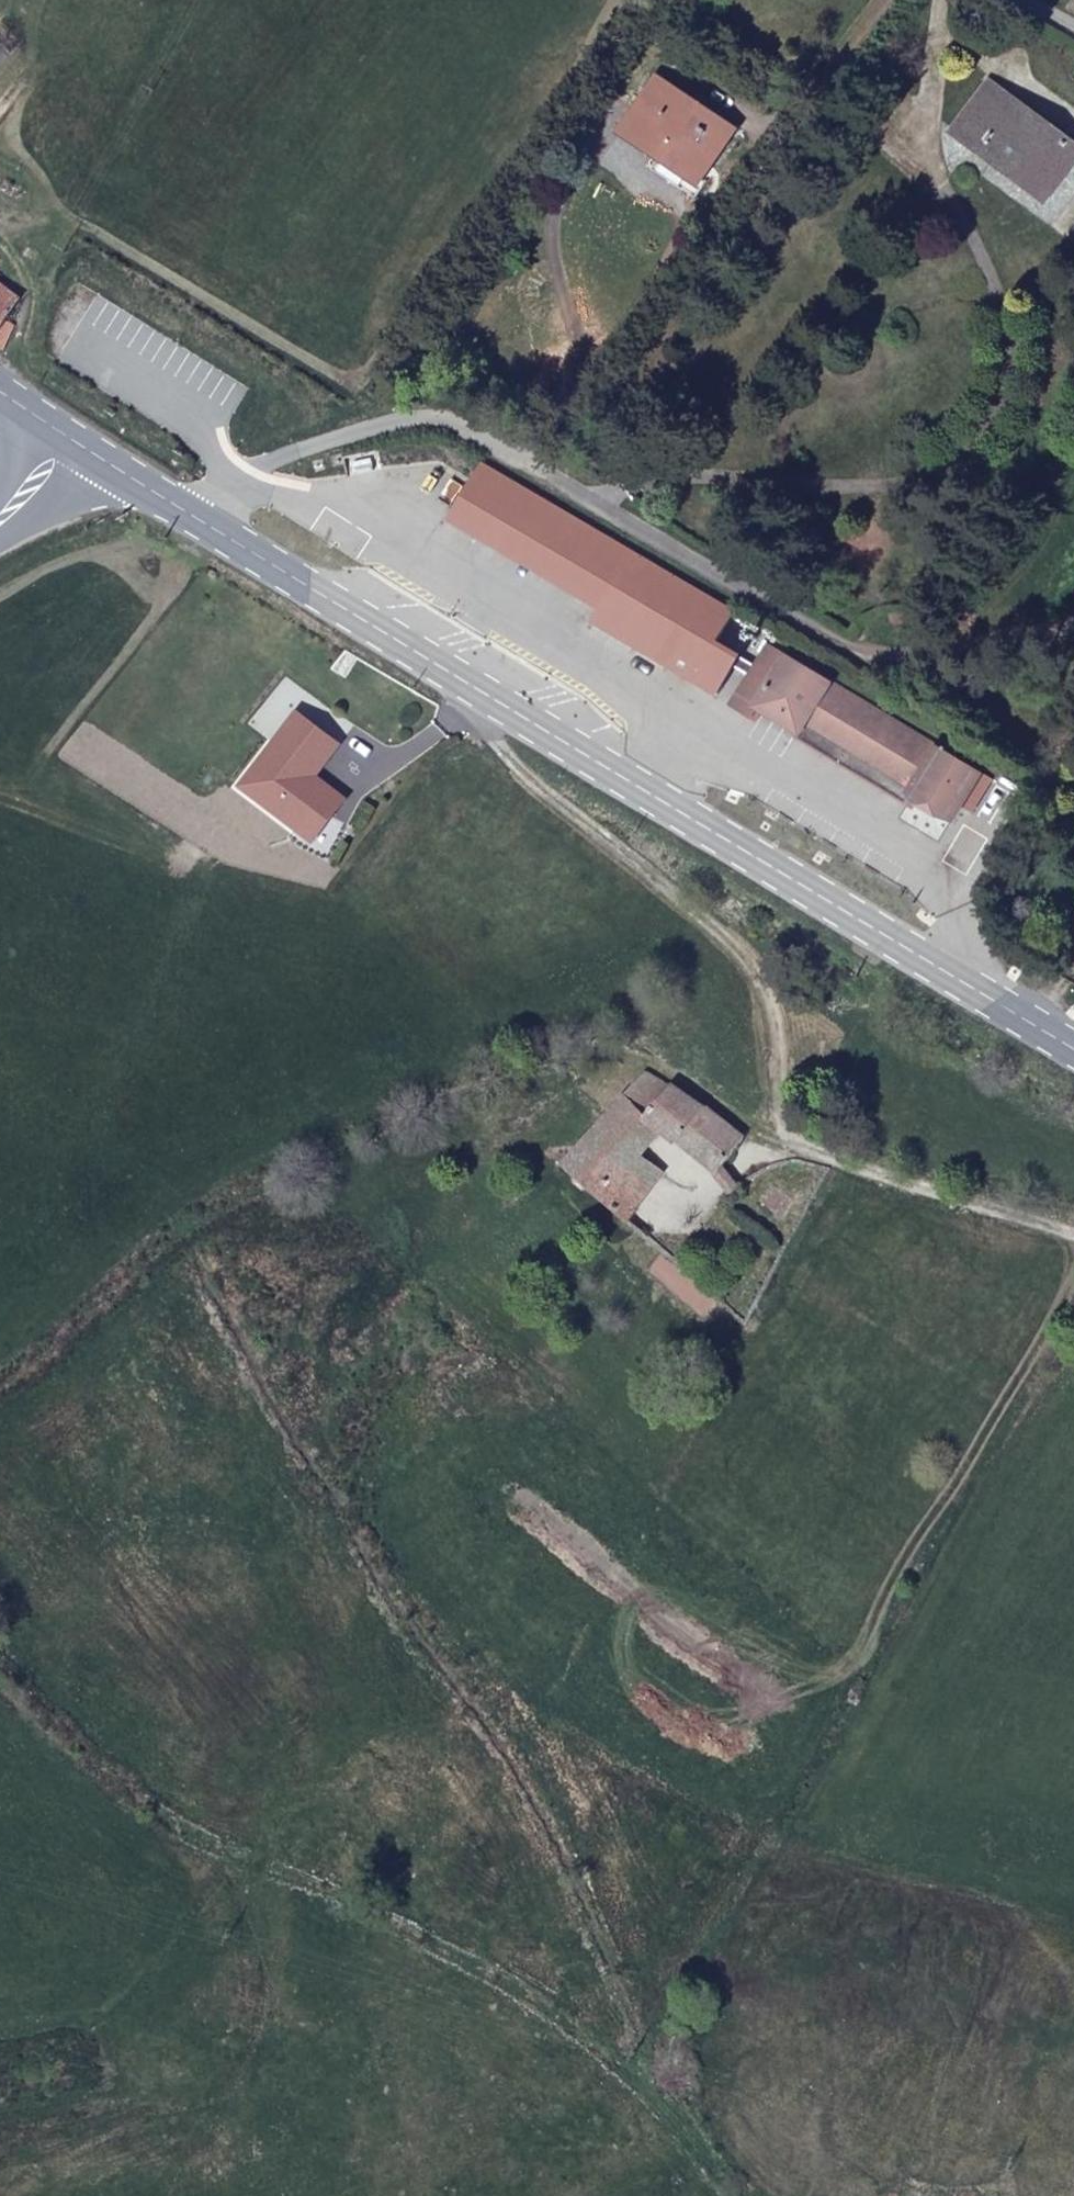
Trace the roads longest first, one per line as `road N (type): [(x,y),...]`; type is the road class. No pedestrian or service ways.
road 1 (primary): [(111,465),(1073,1050)]
road 2 (track): [(788,1143),(770,1004),(739,953),(526,777),(492,737),(500,703)]
road 3 (tertiary): [(0,547),(75,503),(111,465)]

